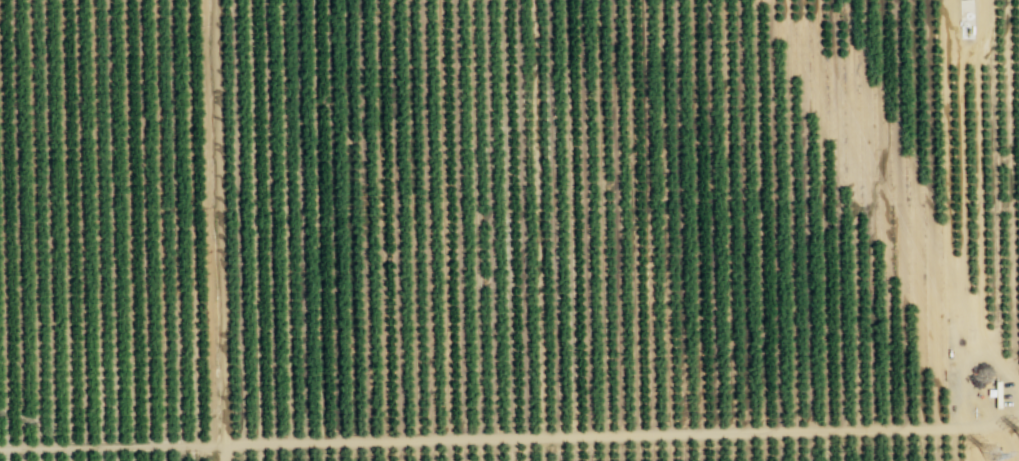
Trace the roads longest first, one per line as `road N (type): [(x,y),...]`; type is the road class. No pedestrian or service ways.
road 1 (track): [(1018,425),(0,450)]
road 2 (track): [(216,0),(225,445)]
road 3 (track): [(1018,393),(946,256),(945,53)]
road 4 (track): [(946,256),(956,428)]

